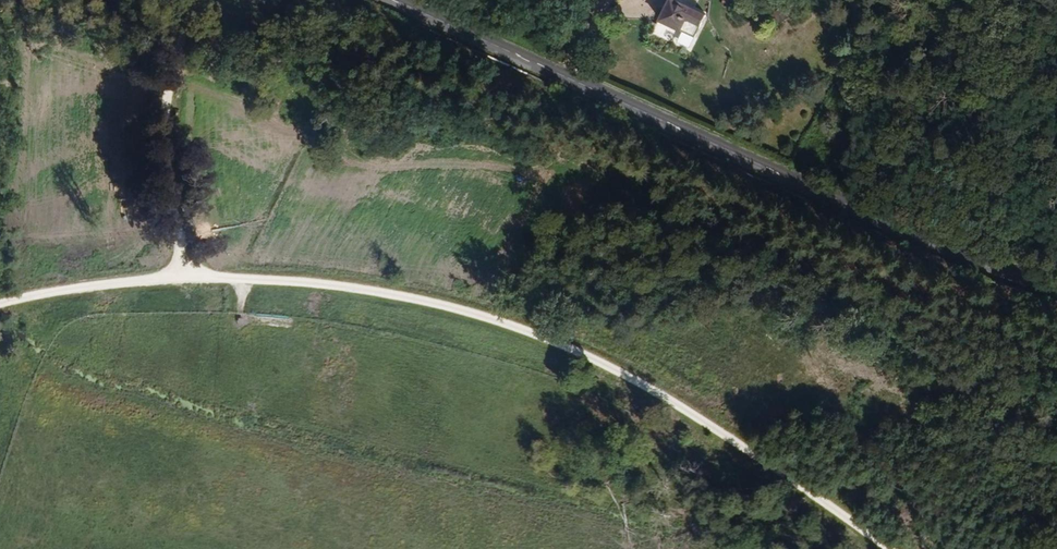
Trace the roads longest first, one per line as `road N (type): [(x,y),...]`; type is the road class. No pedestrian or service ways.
road 1 (secondary): [(1056,286),(865,212),(396,0)]
road 2 (track): [(185,275),(164,167),(169,88),(196,0)]

